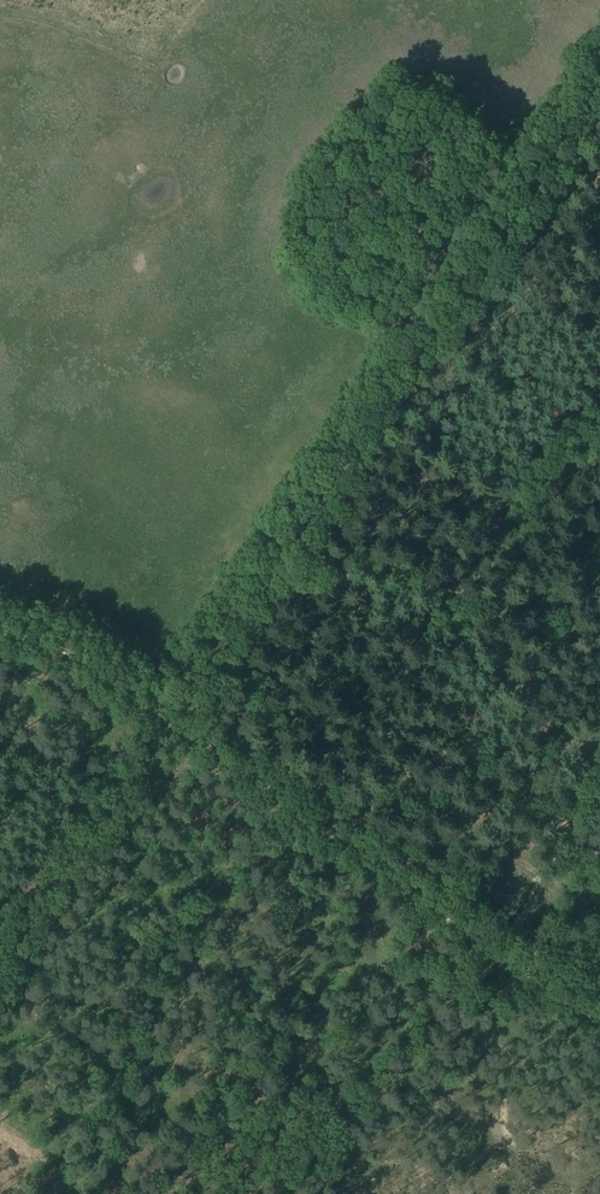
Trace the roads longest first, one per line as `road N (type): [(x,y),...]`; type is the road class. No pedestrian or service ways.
road 1 (track): [(599,104),(0,995)]
road 2 (track): [(0,650),(113,684),(599,1016)]
road 3 (track): [(599,782),(506,952),(329,1193)]

